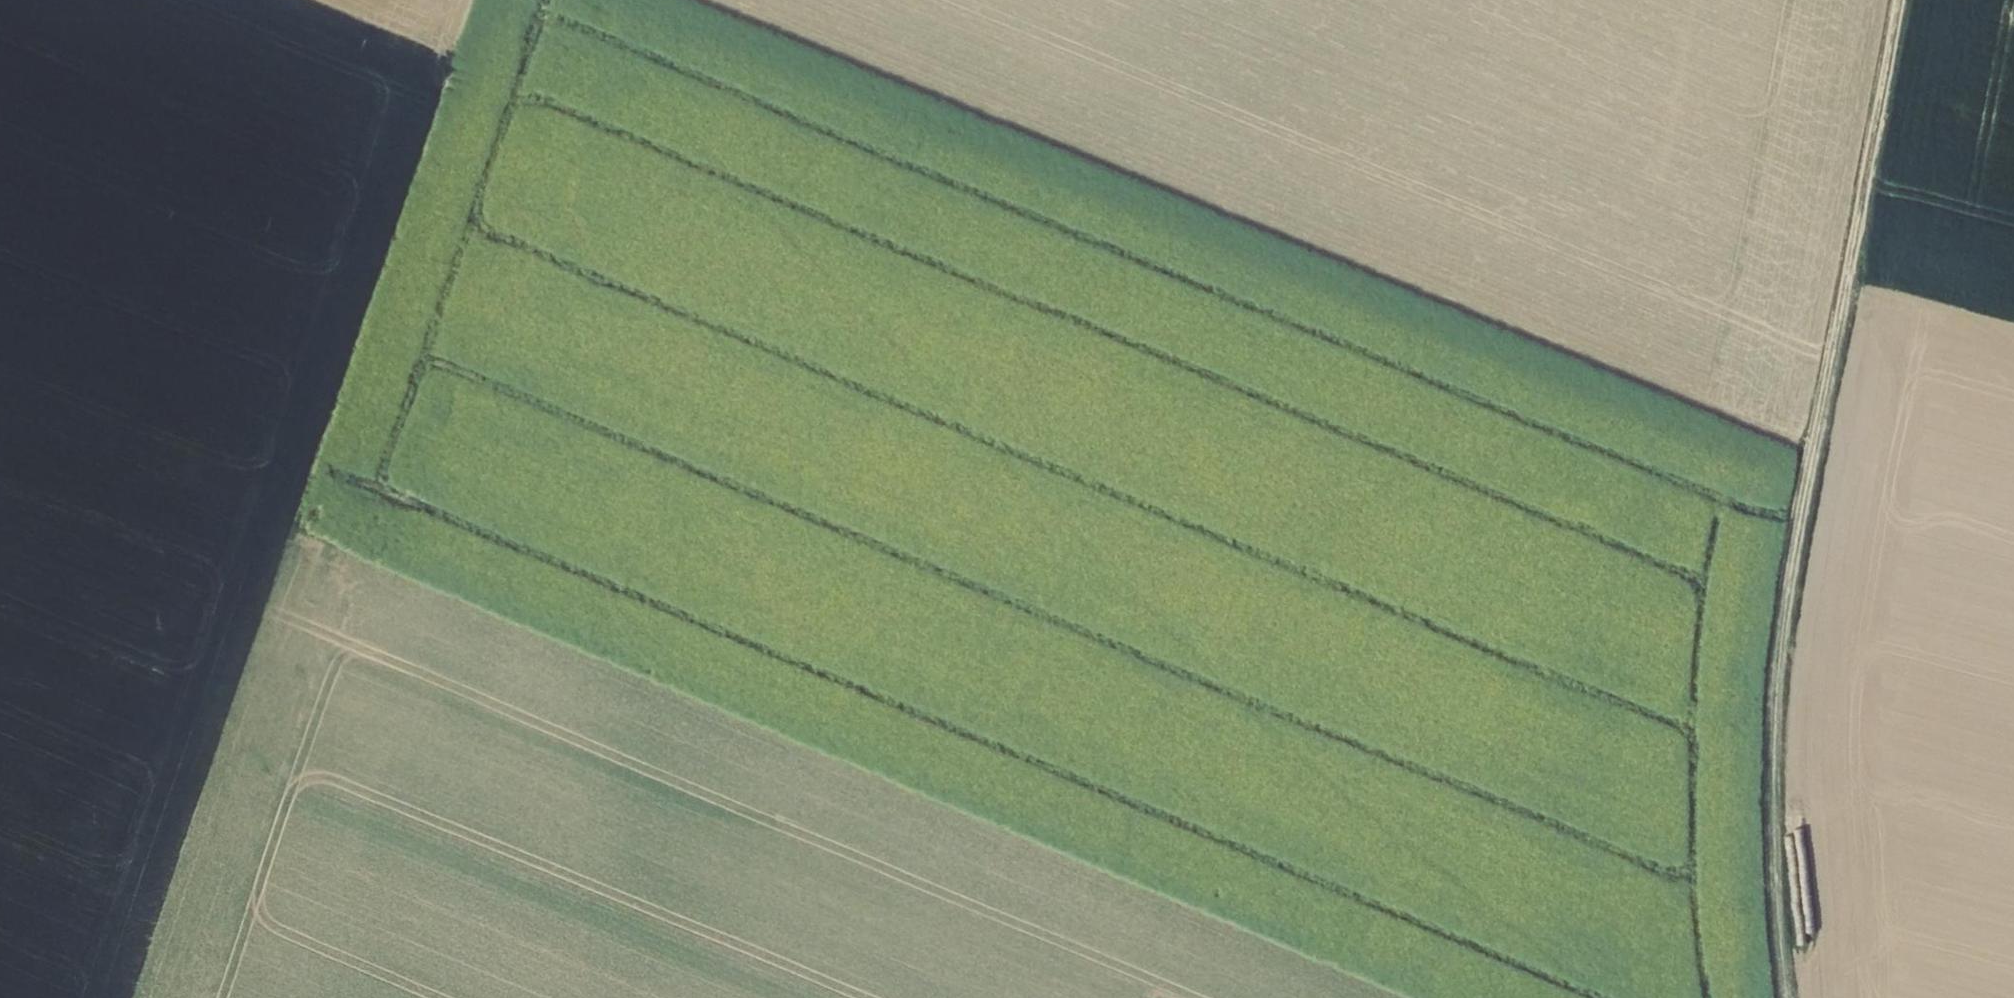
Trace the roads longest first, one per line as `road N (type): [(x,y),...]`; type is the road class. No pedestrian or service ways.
road 1 (track): [(1901,0),(1789,583),(1777,891),(1787,997)]

